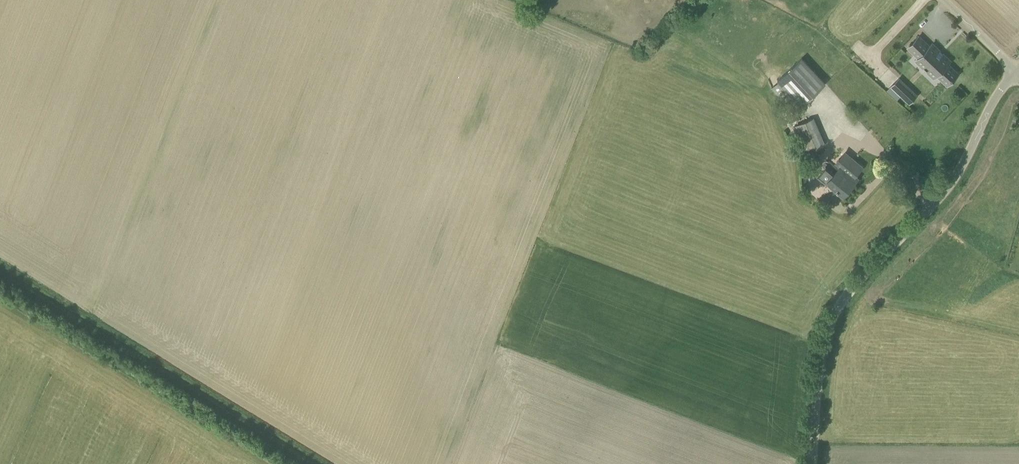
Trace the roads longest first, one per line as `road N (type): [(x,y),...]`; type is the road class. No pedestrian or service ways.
road 1 (unclassified): [(814,463),(819,374),(833,319),(949,189),(1015,71)]

